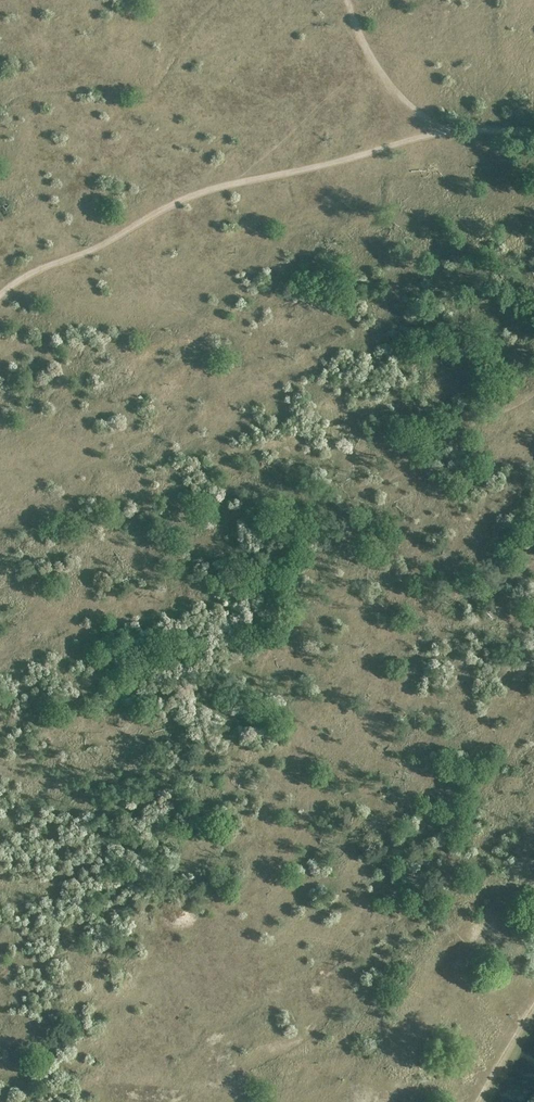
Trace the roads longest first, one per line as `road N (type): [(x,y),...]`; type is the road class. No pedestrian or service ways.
road 1 (track): [(0,295),(216,188),(451,132)]

